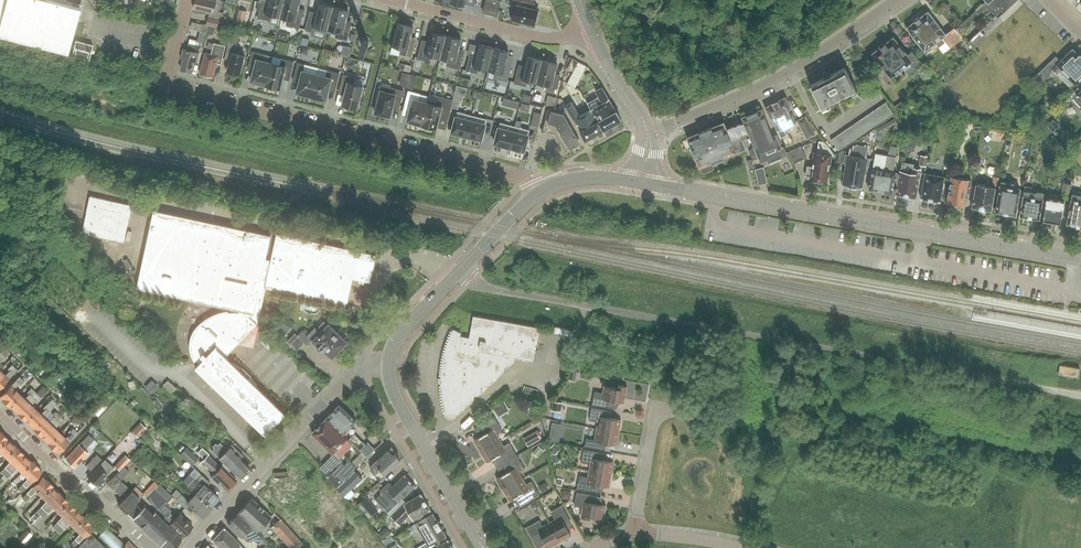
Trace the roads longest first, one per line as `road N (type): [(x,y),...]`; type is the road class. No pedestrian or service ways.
road 1 (unclassified): [(1080,395),(485,289),(458,272)]
road 2 (unclassified): [(540,192),(511,173),(171,88),(187,0)]
road 3 (tertiary): [(1080,260),(644,184)]
road 4 (residential): [(648,136),(790,71),(896,0)]
road 5 (residential): [(191,547),(355,373),(389,366)]
road 6 (unclassified): [(593,32),(547,40),(388,1)]
road 7 (tertiary): [(482,547),(399,406),(389,366)]
road 8 (unclassified): [(150,547),(0,416)]
road 9 (unclassified): [(636,538),(655,402)]

